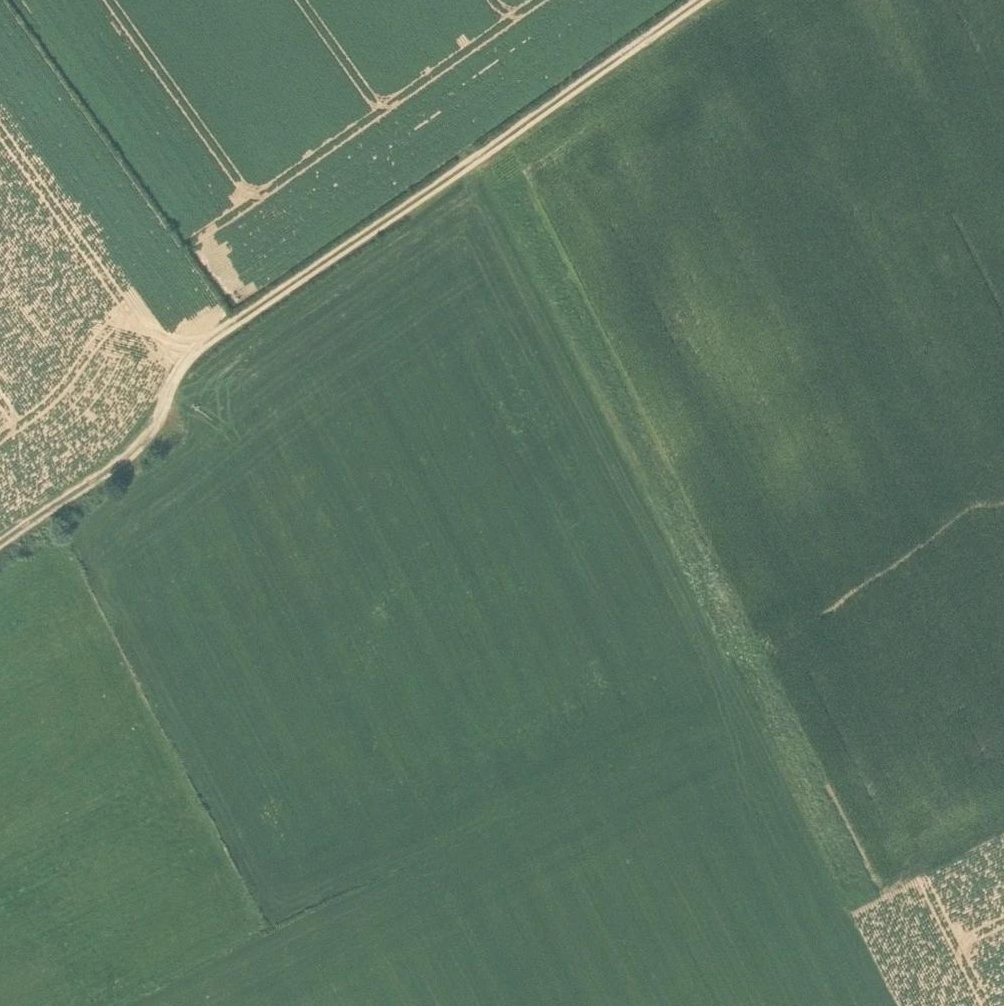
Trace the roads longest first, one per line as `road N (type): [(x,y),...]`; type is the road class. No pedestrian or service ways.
road 1 (track): [(699,0),(201,346),(181,369),(150,443),(0,546)]

